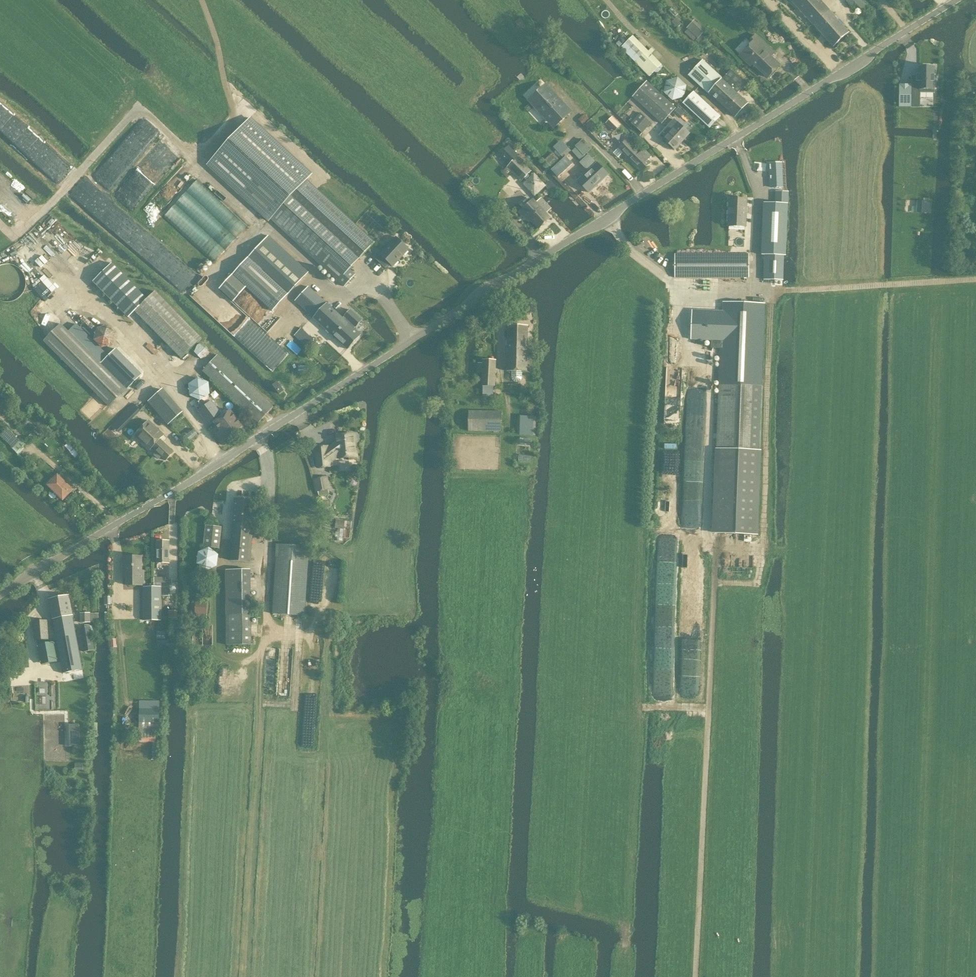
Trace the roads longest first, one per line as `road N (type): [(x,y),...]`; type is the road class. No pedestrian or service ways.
road 1 (tertiary): [(0,598),(958,0)]
road 2 (track): [(695,976),(713,292)]
road 3 (track): [(975,278),(755,285)]
road 4 (track): [(138,109),(16,239),(0,223)]
road 5 (track): [(736,139),(729,118),(605,0)]
road 6 (track): [(197,165),(239,116),(198,0)]
road 7 (track): [(138,109),(2,0)]

